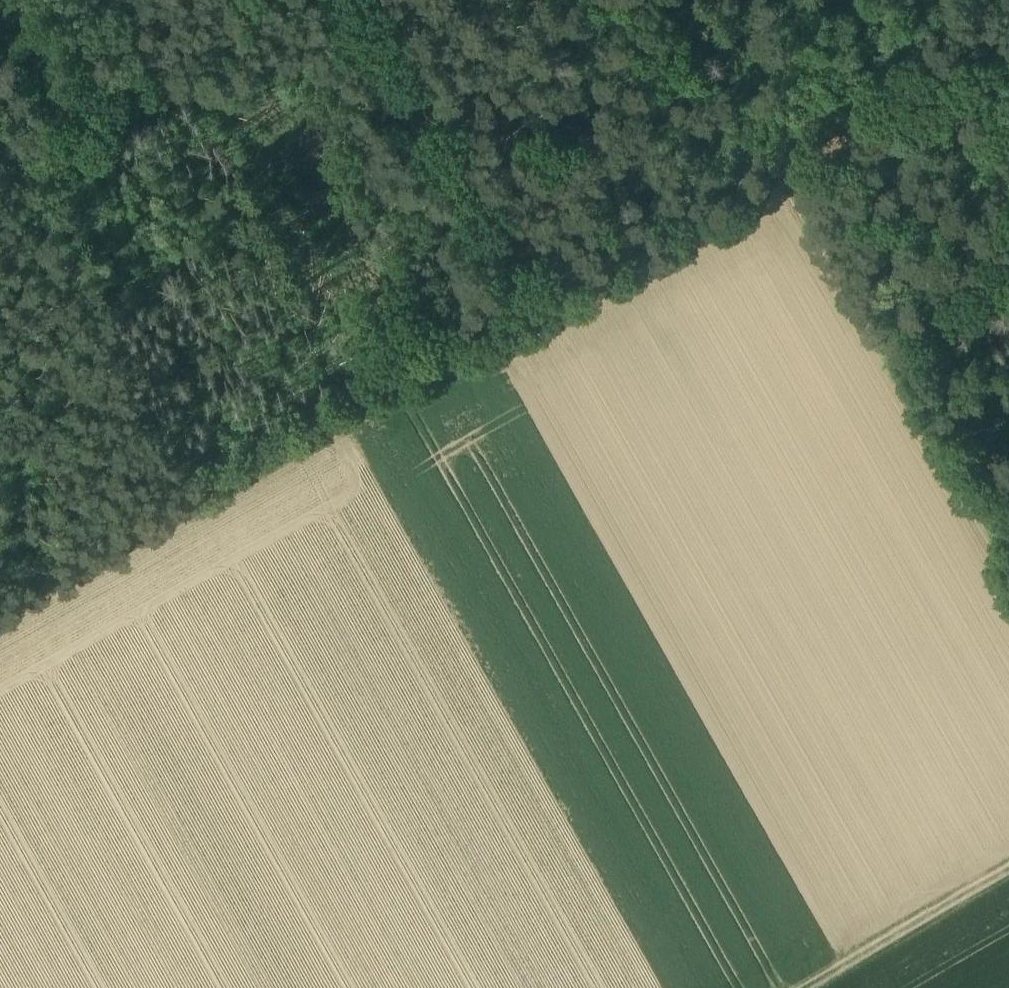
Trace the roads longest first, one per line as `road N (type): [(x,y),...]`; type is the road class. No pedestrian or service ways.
road 1 (track): [(0,620),(1008,42)]
road 2 (track): [(1008,874),(818,987)]

